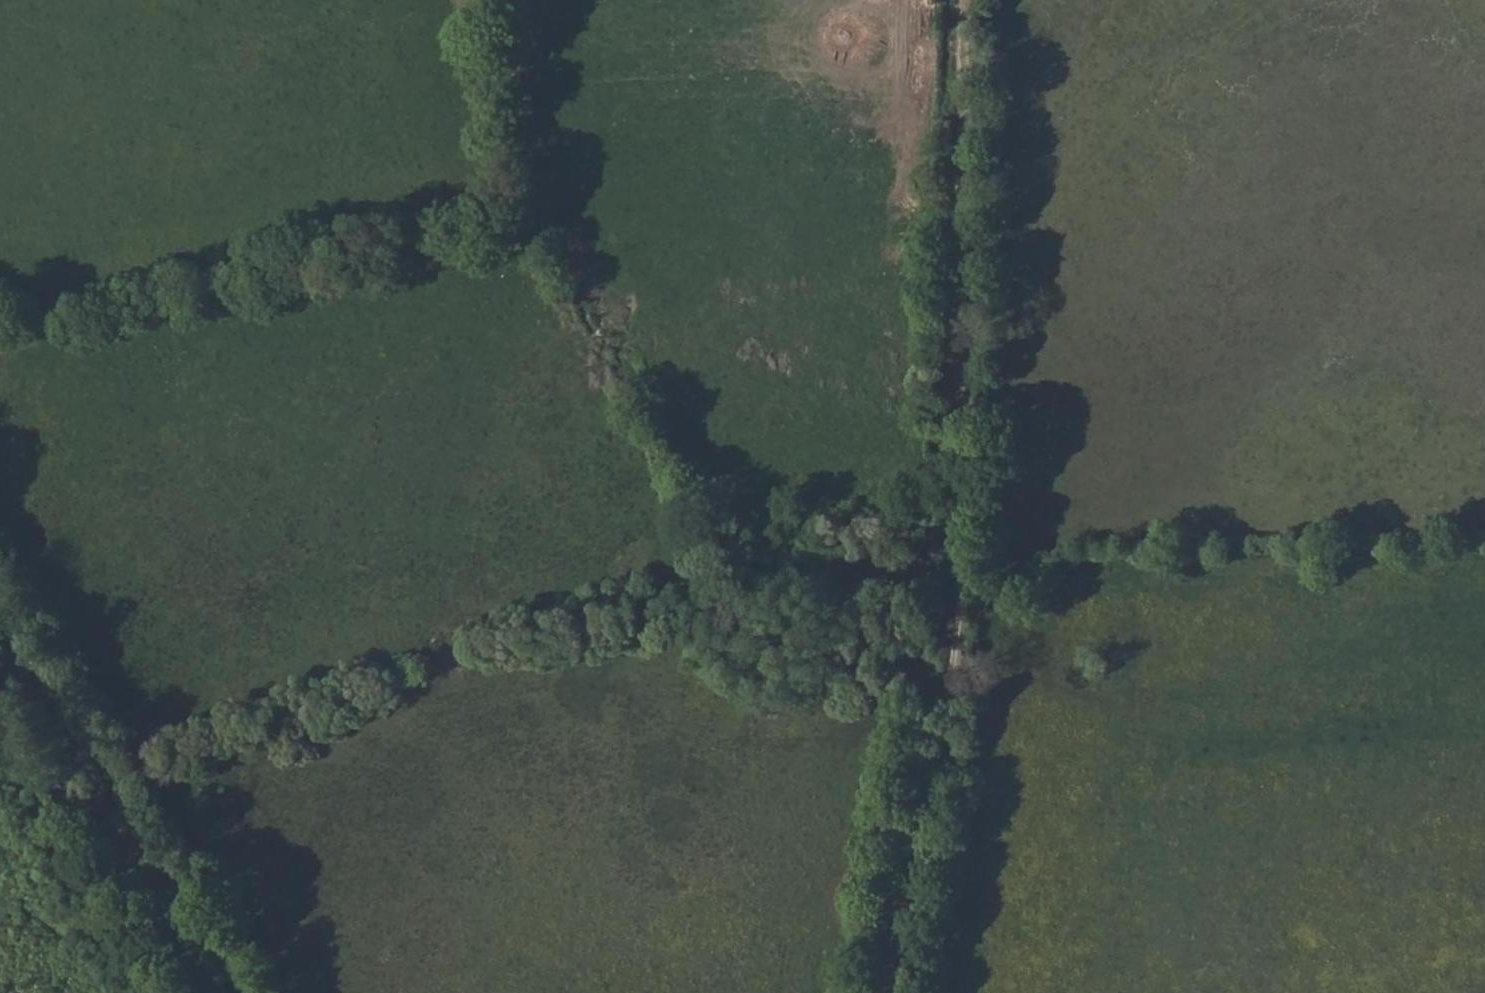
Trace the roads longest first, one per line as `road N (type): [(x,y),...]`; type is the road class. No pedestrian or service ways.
road 1 (track): [(886,992),(956,623),(961,0)]
road 2 (track): [(219,992),(0,624)]

